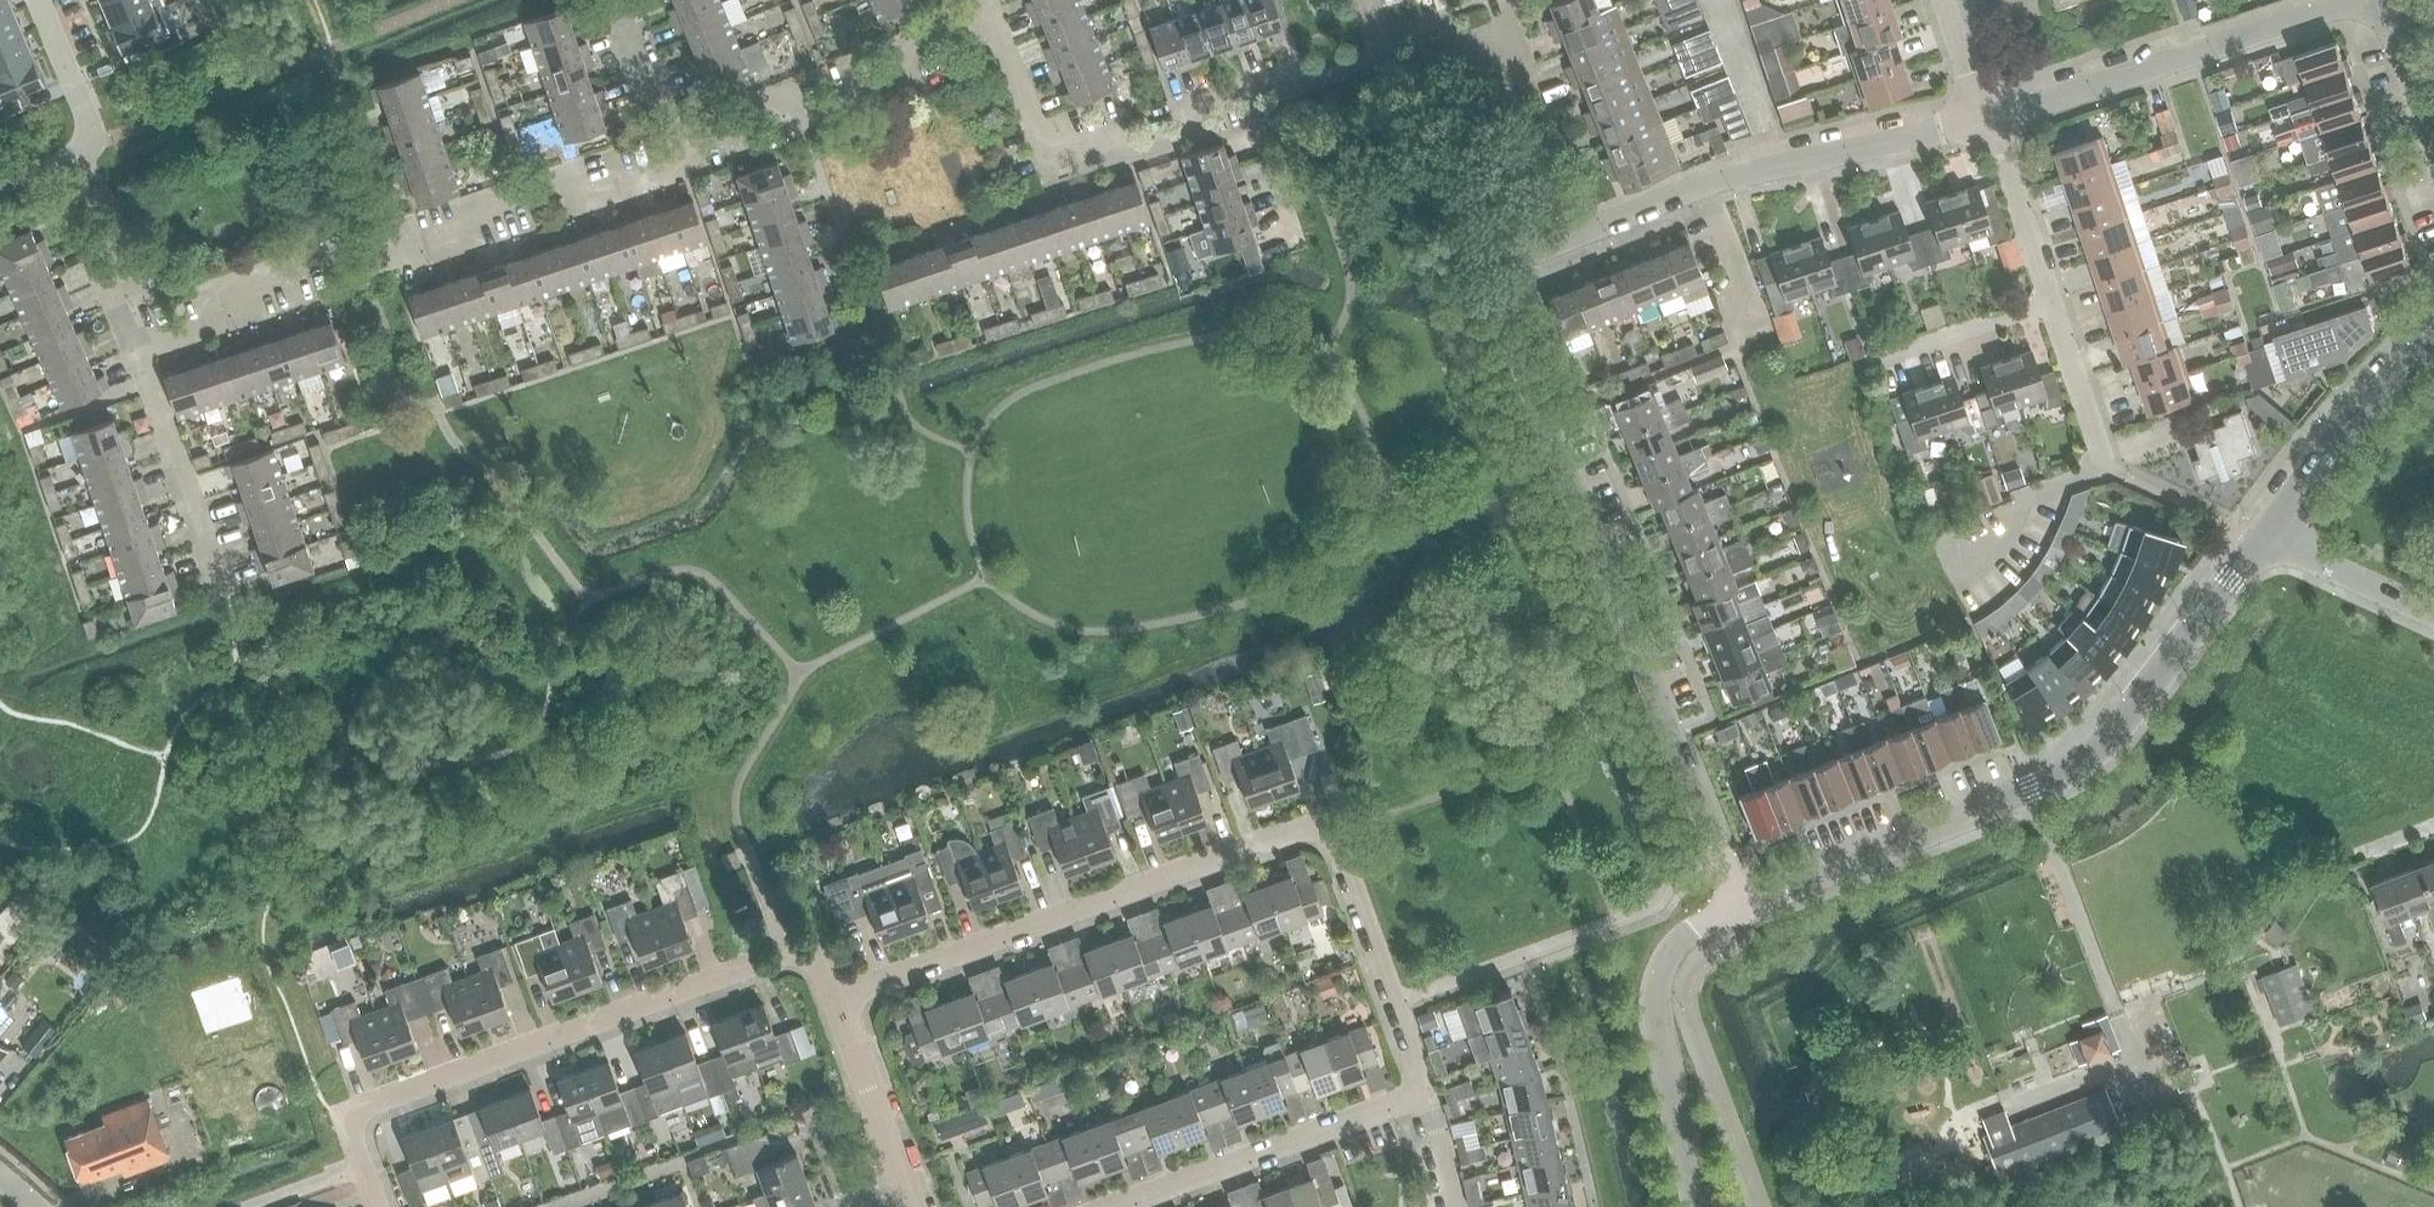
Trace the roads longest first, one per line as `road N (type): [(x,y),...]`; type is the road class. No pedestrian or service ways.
road 1 (residential): [(1421,1080),(1349,849),(1326,822),(836,1000)]
road 2 (residential): [(1736,901),(1501,306),(1513,263),(1560,243)]
road 3 (residential): [(1491,35),(1291,90),(1287,75),(1186,109),(1193,133),(1122,155),(1115,134),(1047,158),(991,9)]
road 4 (tertiary): [(1736,901),(2029,788),(2116,735),(2268,533)]
road 5 (residential): [(695,146),(684,169),(579,204),(567,180),(459,214),(467,239),(396,260),(365,247),(269,281),(231,320),(136,353)]
road 6 (residential): [(836,1000),(810,960),(786,956),(368,1106),(351,1126),(377,1206)]
road 7 (residential): [(1560,243),(1707,185),(1988,120)]
road 8 (residential): [(1988,120),(2355,0)]
road 9 (residential): [(991,9),(905,42),(915,71),(803,114),(796,91),(705,128),(695,146)]
road 10 (residential): [(2107,467),(1988,120)]
road 11 (tertiary): [(1700,1206),(1653,994),(1662,962),(1683,934),(1736,901)]
road 12 (residential): [(1105,1206),(1421,1080)]
road 13 (residential): [(225,599),(136,353)]
road 14 (tertiary): [(2268,533),(2433,343)]
road 15 (residential): [(136,353),(106,275),(122,268),(76,154)]
road 16 (residential): [(912,1206),(836,1000)]
road 17 (residential): [(1560,243),(1491,35)]
road 18 (residential): [(2433,611),(2268,533)]
road 19 (residential): [(76,154),(89,129),(36,0)]
road 20 (tertiary): [(2433,140),(2391,0)]
road 21 (residential): [(695,146),(638,12)]
road 22 (residential): [(1462,1206),(1421,1080)]
road 23 (residential): [(1988,120),(1947,0)]

